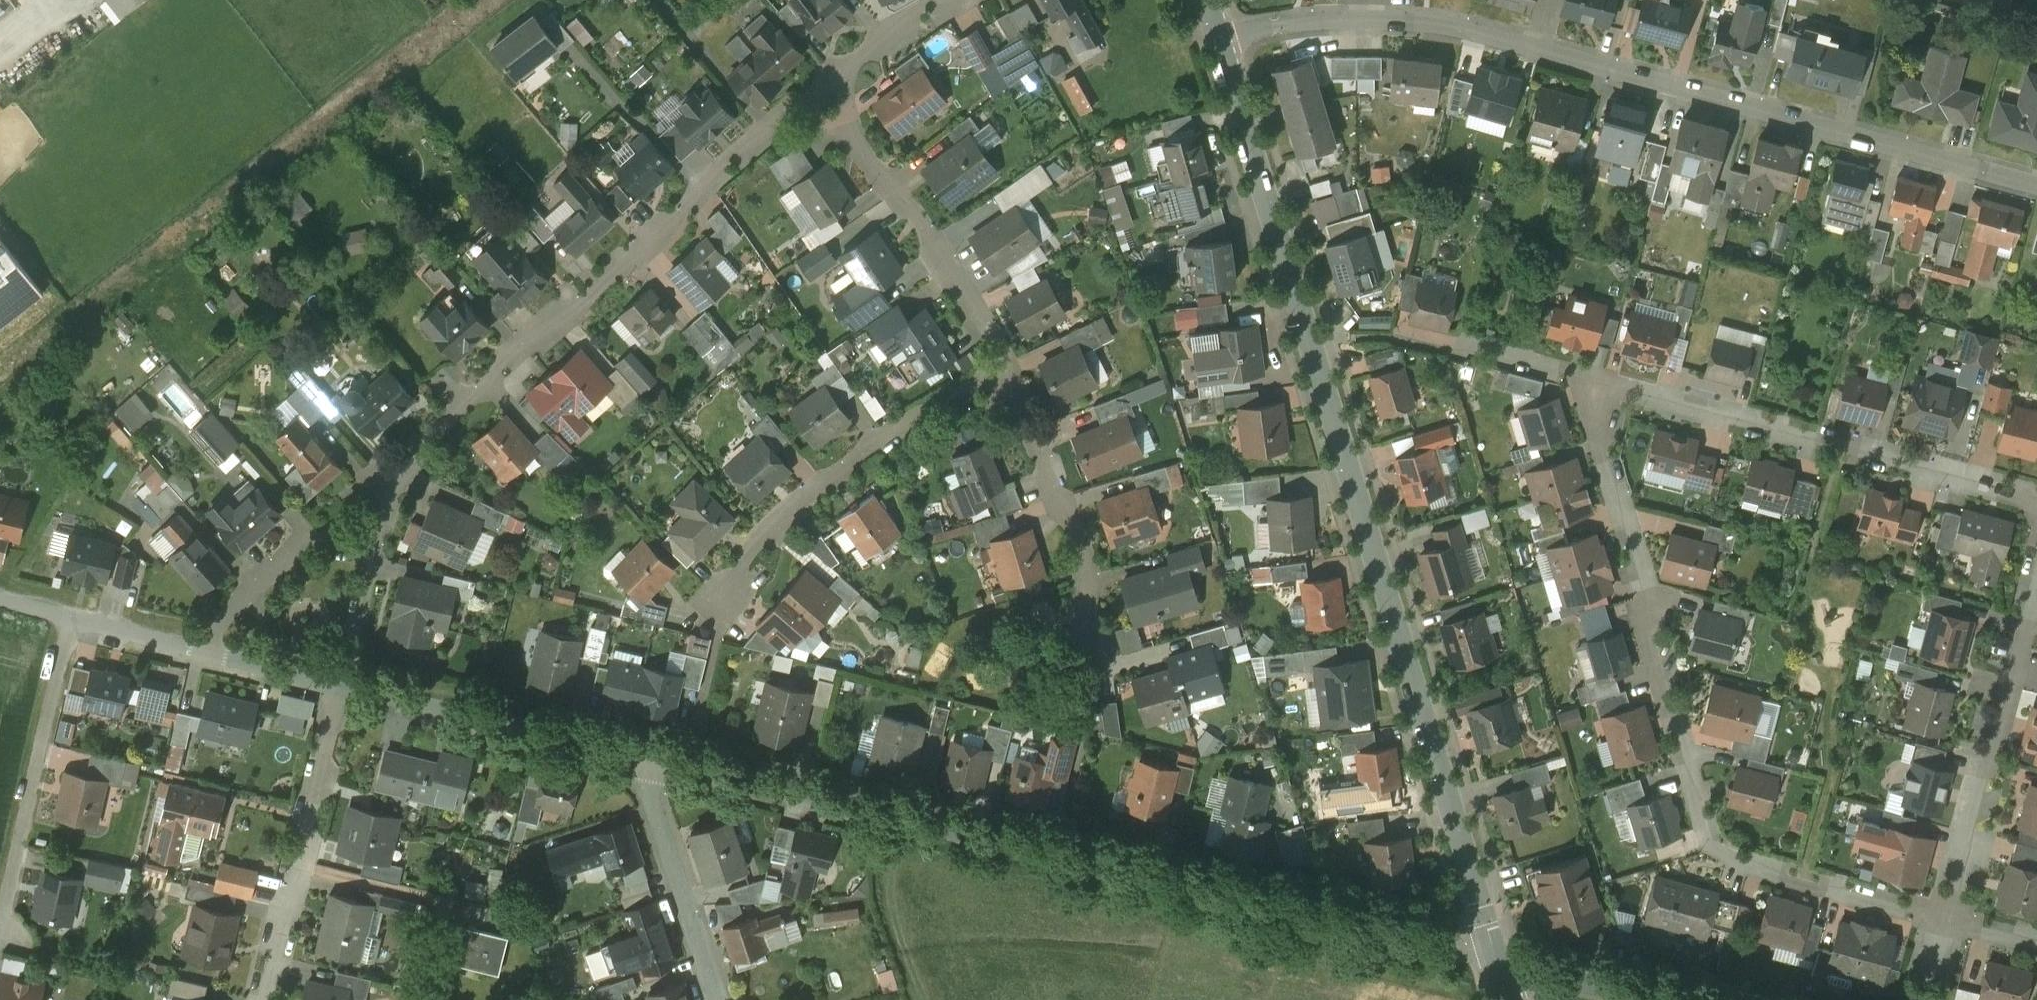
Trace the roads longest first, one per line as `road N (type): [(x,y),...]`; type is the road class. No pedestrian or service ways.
road 1 (tertiary): [(1494,960),(1218,38)]
road 2 (residential): [(1494,960),(647,753)]
road 3 (residential): [(2036,182),(1538,46),(1412,20),(1314,20),(1218,38)]
road 4 (residential): [(829,76),(600,267),(405,461),(344,685)]
road 5 (residential): [(1589,375),(1646,590),(1643,619),(1710,834),(1726,849),(1945,913)]
road 6 (residential): [(1589,375),(2036,484)]
road 7 (residential): [(1009,356),(785,516),(741,569),(721,627)]
road 8 (residential): [(829,76),(894,164),(1009,356)]
road 9 (residential): [(1009,356),(1095,591),(1104,669)]
road 10 (residential): [(73,618),(0,933)]
road 11 (residential): [(267,999),(344,685)]
road 12 (residential): [(647,753),(344,685)]
road 13 (residential): [(727,999),(647,753)]
road 14 (residential): [(2013,670),(1945,913)]
road 15 (residential): [(1661,999),(1494,960)]
road 16 (residential): [(206,650),(240,599),(313,538)]
road 17 (residential): [(344,685),(206,650)]
road 18 (residential): [(948,0),(829,76)]
road 19 (residential): [(206,650),(73,618)]

